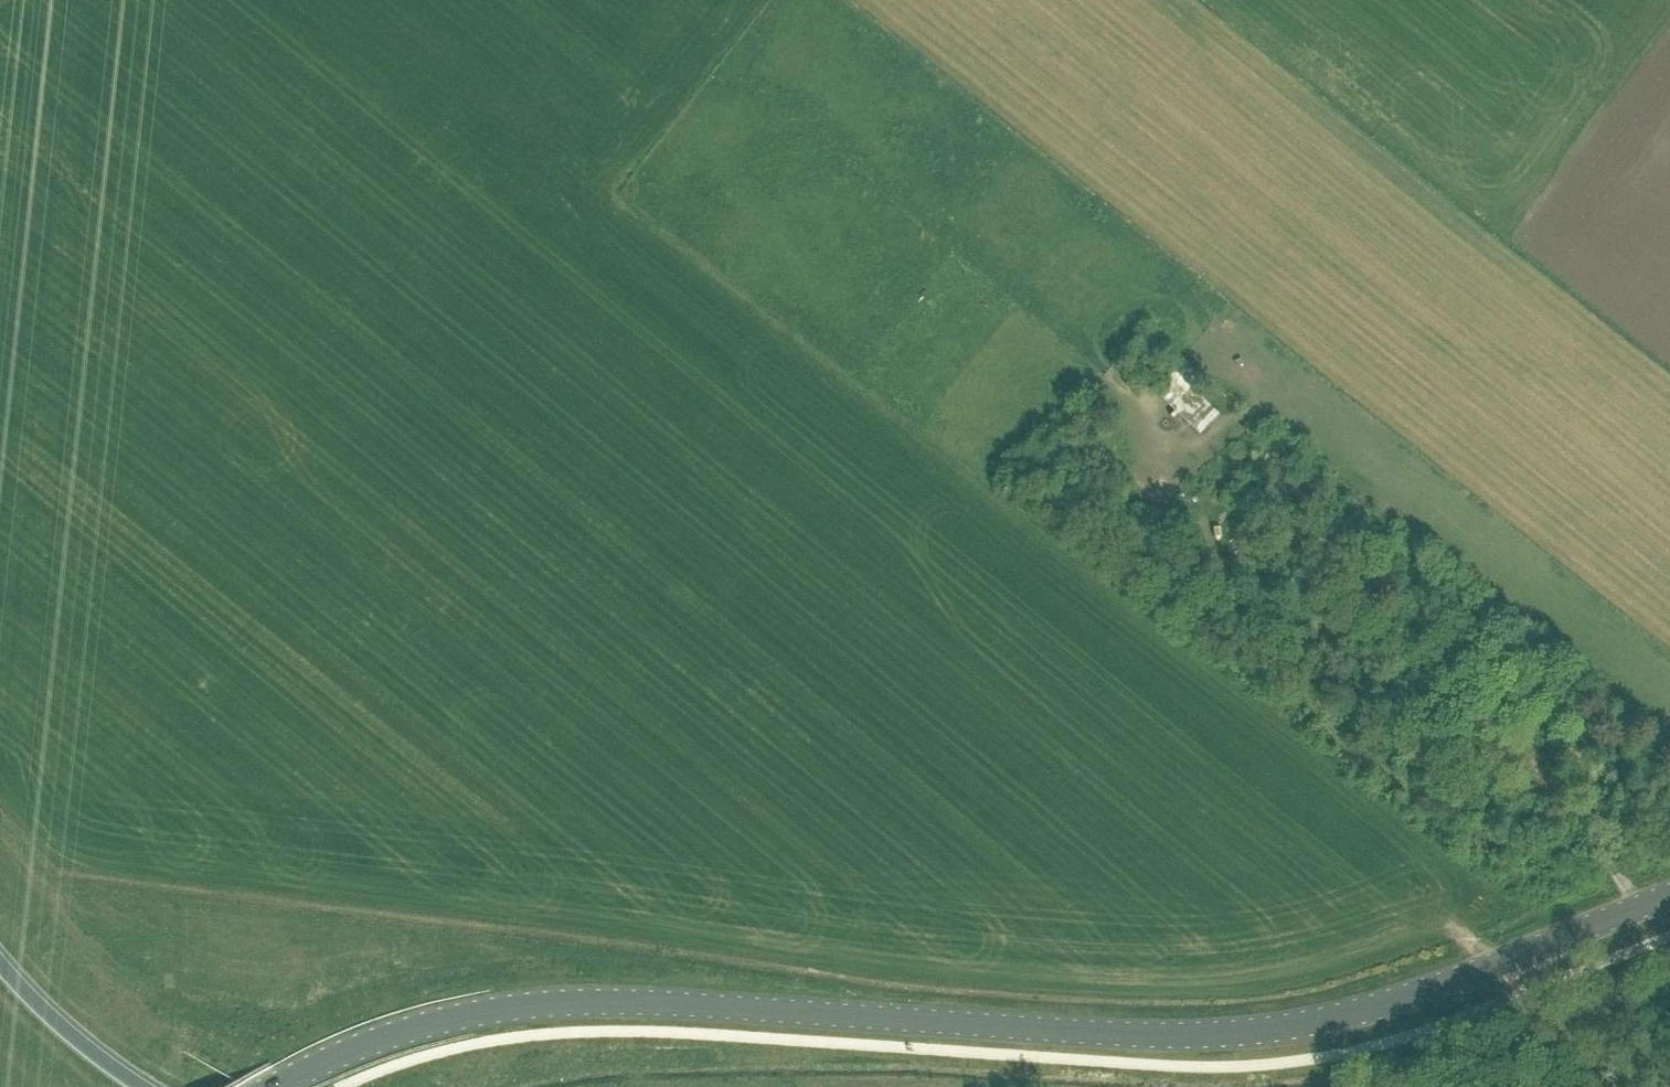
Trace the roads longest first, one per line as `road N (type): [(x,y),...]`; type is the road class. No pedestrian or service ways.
road 1 (tertiary): [(284,1082),(408,1029),(563,1002),(1091,1033),(1288,1029),(1431,991),(1669,896)]
road 2 (trunk): [(143,1086),(29,992),(0,957)]

